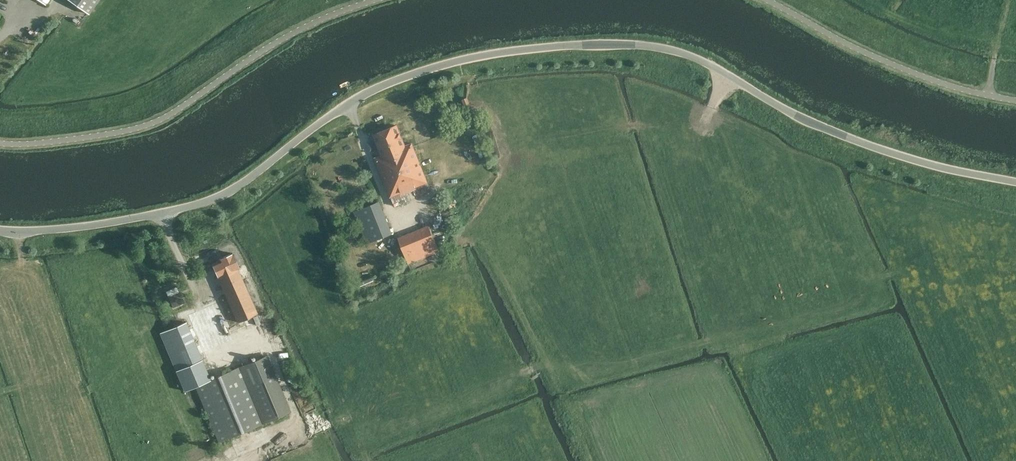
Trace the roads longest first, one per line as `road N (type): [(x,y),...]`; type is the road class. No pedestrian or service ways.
road 1 (unclassified): [(1015,183),(833,132),(687,54),(596,44),(434,67),(350,104),(228,194),(166,215),(0,230)]
road 2 (unclassified): [(370,0),(277,41),(158,120),(80,138),(0,143)]
road 3 (unclassified): [(1015,101),(903,67),(767,0)]

